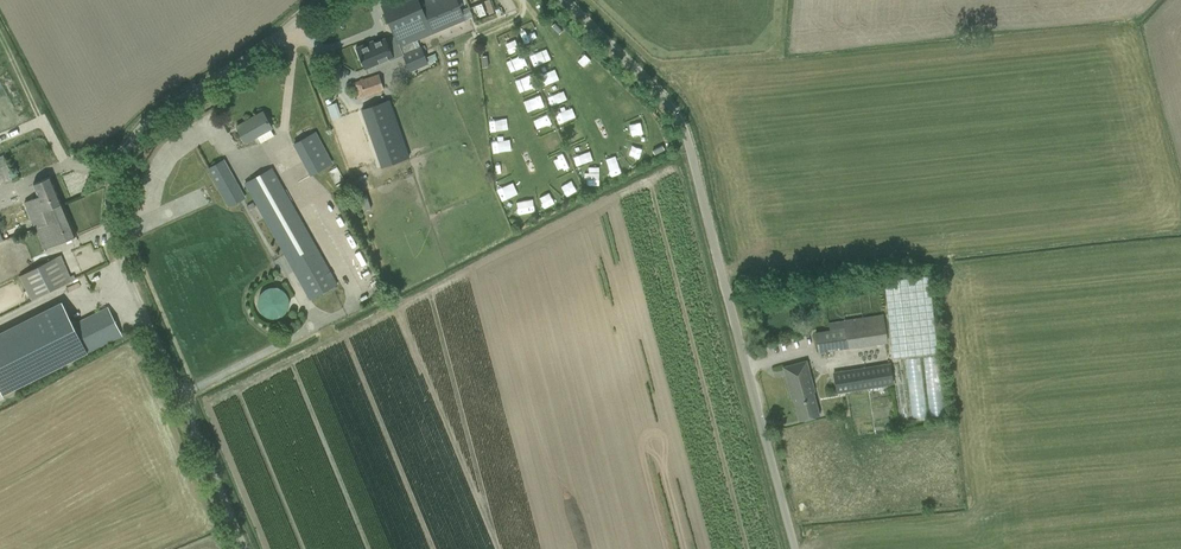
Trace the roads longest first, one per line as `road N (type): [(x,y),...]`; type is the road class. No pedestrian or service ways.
road 1 (unclassified): [(253,548),(115,215),(120,159),(130,138),(178,96),(325,0)]
road 2 (unclassified): [(801,548),(684,119),(658,74),(579,0)]

